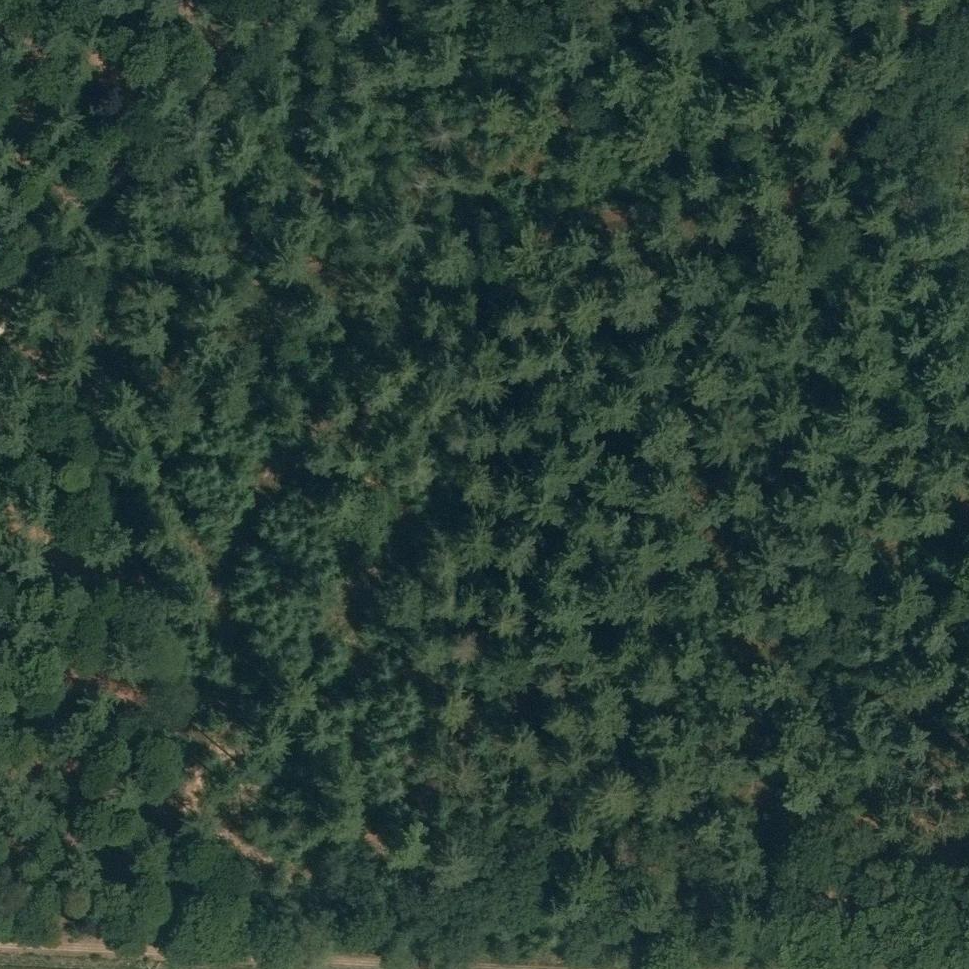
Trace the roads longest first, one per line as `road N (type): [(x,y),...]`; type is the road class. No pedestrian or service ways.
road 1 (track): [(684,968),(0,938)]
road 2 (track): [(271,0),(0,337)]

